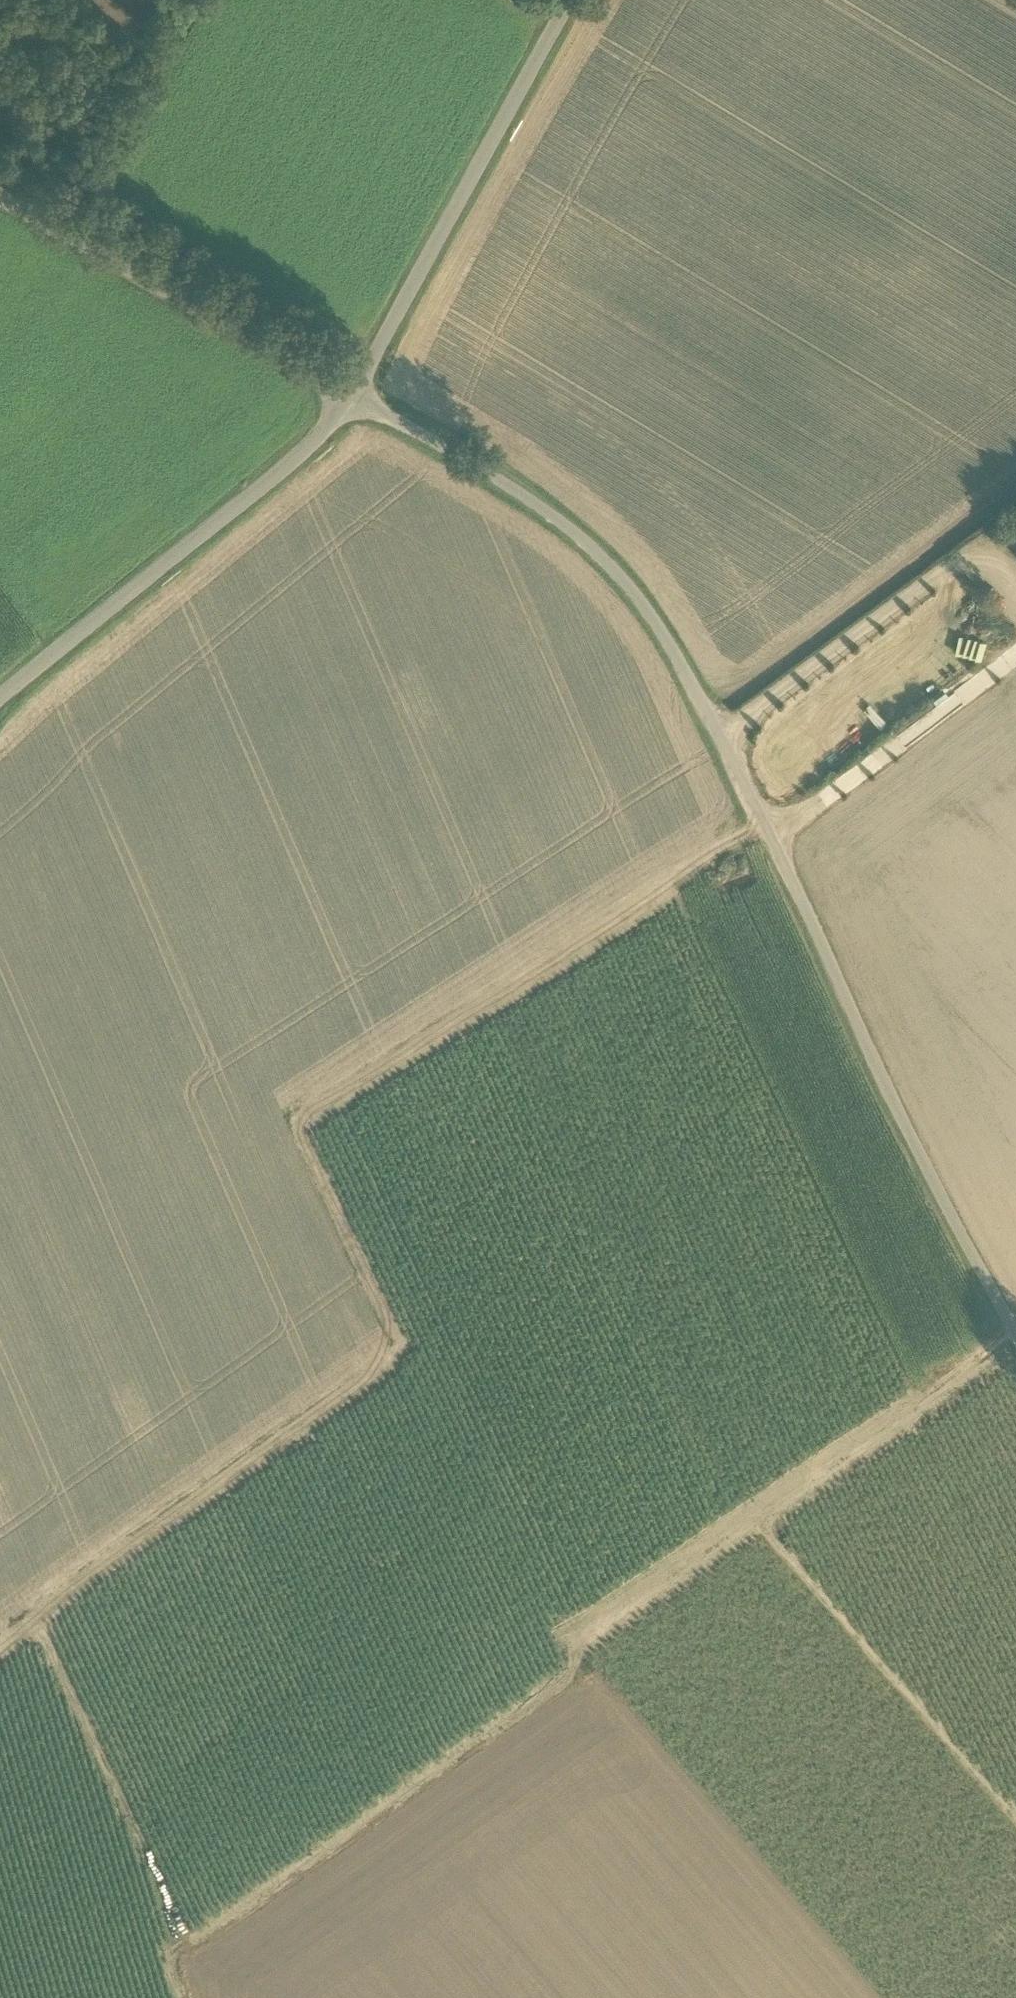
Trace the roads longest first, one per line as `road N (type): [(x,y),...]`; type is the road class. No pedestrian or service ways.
road 1 (unclassified): [(351,393),(528,497),(616,568),(654,619),(727,735),(932,1176),(1015,1334)]
road 2 (unclassified): [(0,700),(301,456),(351,393)]
road 3 (unclassified): [(351,393),(571,0)]
road 4 (unclassified): [(0,193),(351,393)]

